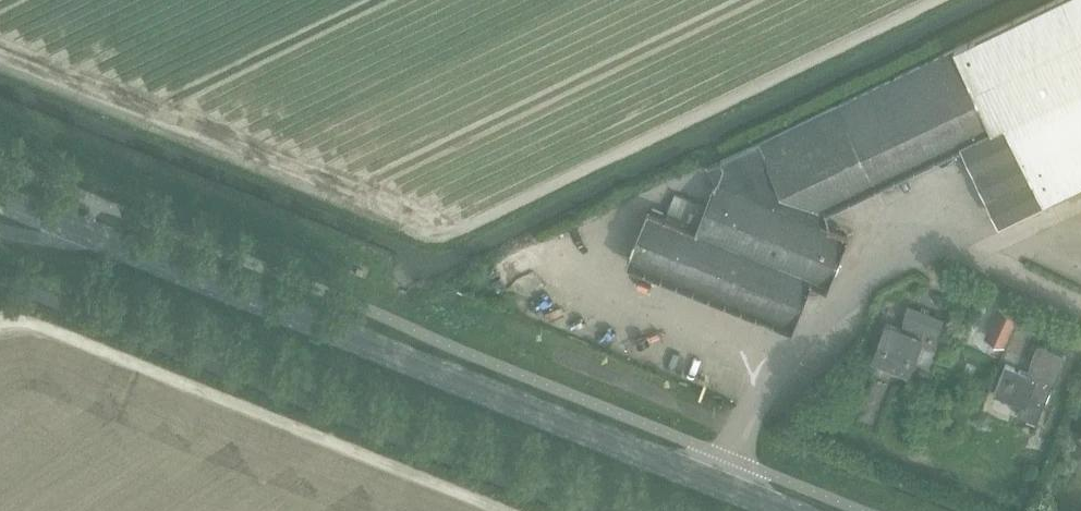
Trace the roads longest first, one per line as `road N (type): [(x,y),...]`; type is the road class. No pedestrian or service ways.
road 1 (secondary): [(787,510),(0,200)]
road 2 (track): [(509,510),(45,327),(0,329)]

